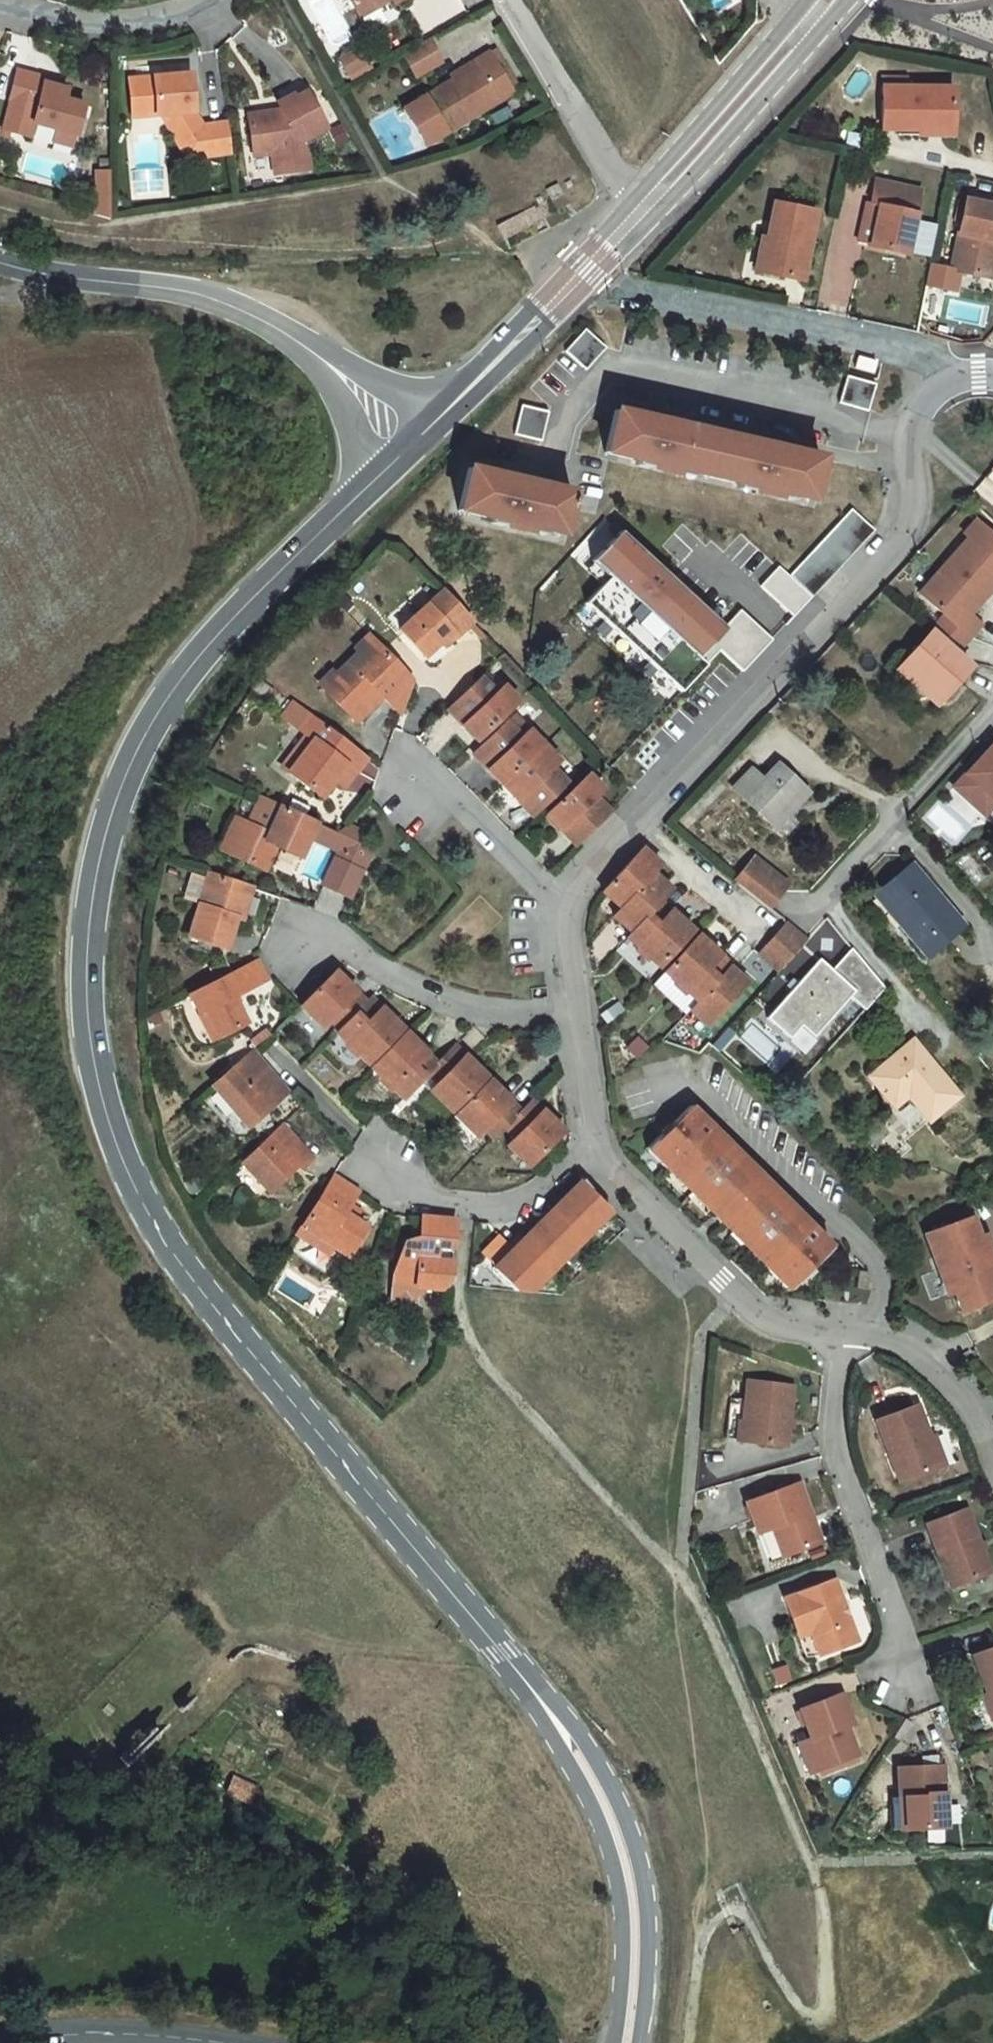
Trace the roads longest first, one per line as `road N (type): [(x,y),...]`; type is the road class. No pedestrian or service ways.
road 1 (primary): [(406,450),(198,657),(151,725),(101,848),(89,907),(83,986),(94,1068),(138,1199),(175,1258),(500,1652),(600,1807),(630,1915),(622,2042)]
road 2 (track): [(557,2042),(522,2028),(351,1880),(0,1743)]
road 3 (unclassified): [(641,824),(904,539),(913,506),(909,438),(930,397),(953,384)]
road 4 (secondary): [(0,264),(58,281),(215,303),(319,362),(406,450)]
road 5 (residential): [(841,1334),(837,1455),(911,1674)]
road 6 (unclassified): [(841,1334),(784,1328),(754,1312),(605,1161),(595,1136)]
road 7 (primary): [(632,222),(406,450)]
road 8 (residential): [(659,299),(917,348),(953,384)]
road 9 (residential): [(578,1010),(484,1014),(314,937)]
road 10 (primary): [(813,17),(632,222)]
road 11 (residential): [(992,707),(820,900)]
road 12 (unclassified): [(506,0),(632,222)]
road 13 (residential): [(595,1136),(539,1189),(496,1204),(415,1191),(379,1165)]
road 14 (residential): [(0,8),(117,25),(204,11),(221,0)]
road 15 (unclassified): [(992,1469),(973,1414),(937,1373),(901,1346),(841,1334)]
road 16 (tertiary): [(0,2042),(90,2033),(213,2042)]
road 17 (residential): [(569,907),(424,773)]
road 18 (residential): [(641,824),(758,927)]
road 19 (unclassified): [(595,1136),(578,1010)]

